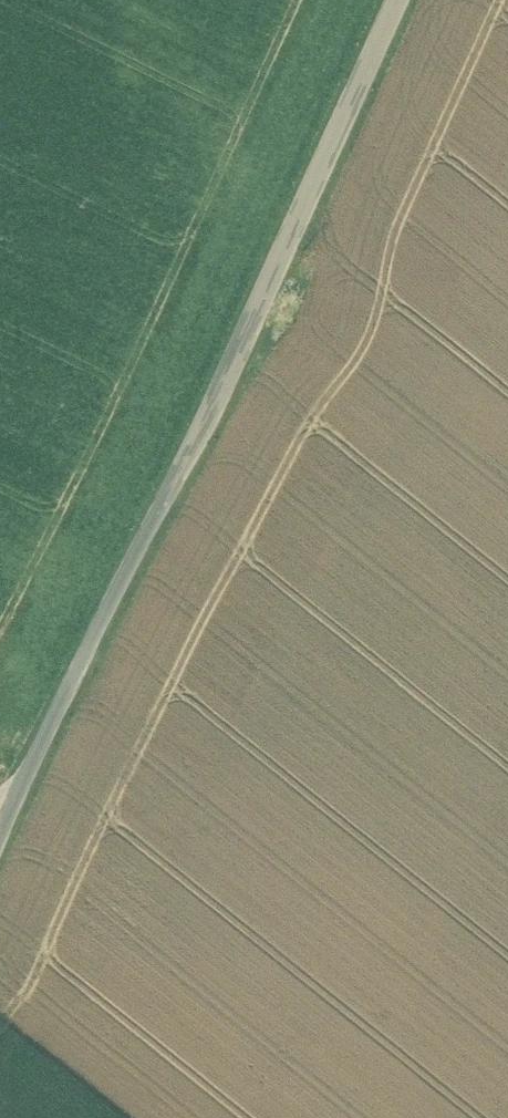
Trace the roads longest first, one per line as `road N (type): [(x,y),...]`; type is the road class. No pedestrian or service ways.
road 1 (unclassified): [(1,802),(388,0)]

